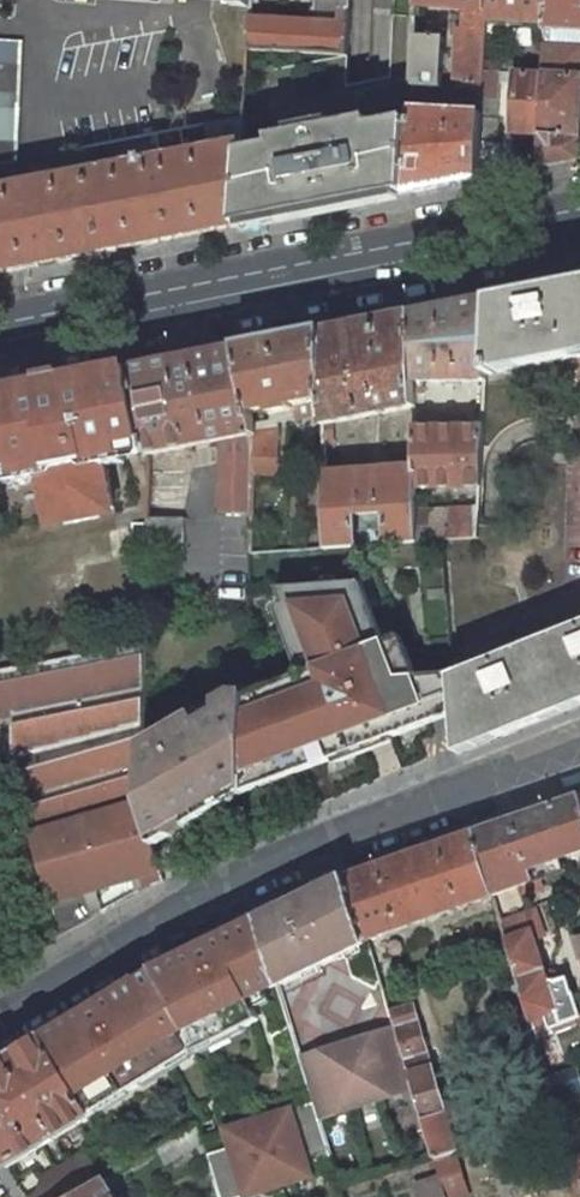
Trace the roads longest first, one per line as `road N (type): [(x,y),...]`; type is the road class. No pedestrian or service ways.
road 1 (secondary): [(0,1023),(222,893),(334,838),(579,745)]
road 2 (secondary): [(579,199),(0,314)]

